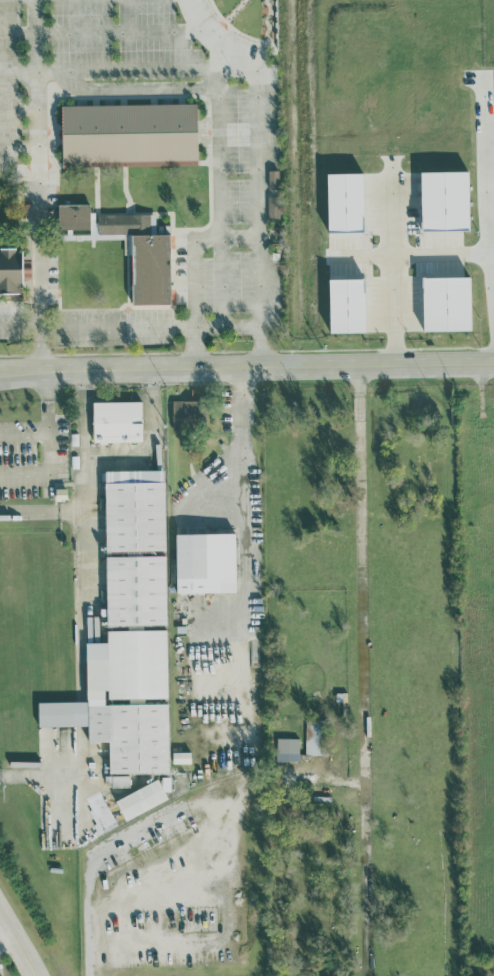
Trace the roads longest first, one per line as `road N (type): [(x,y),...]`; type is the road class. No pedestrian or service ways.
road 1 (secondary): [(0,372),(493,363)]

